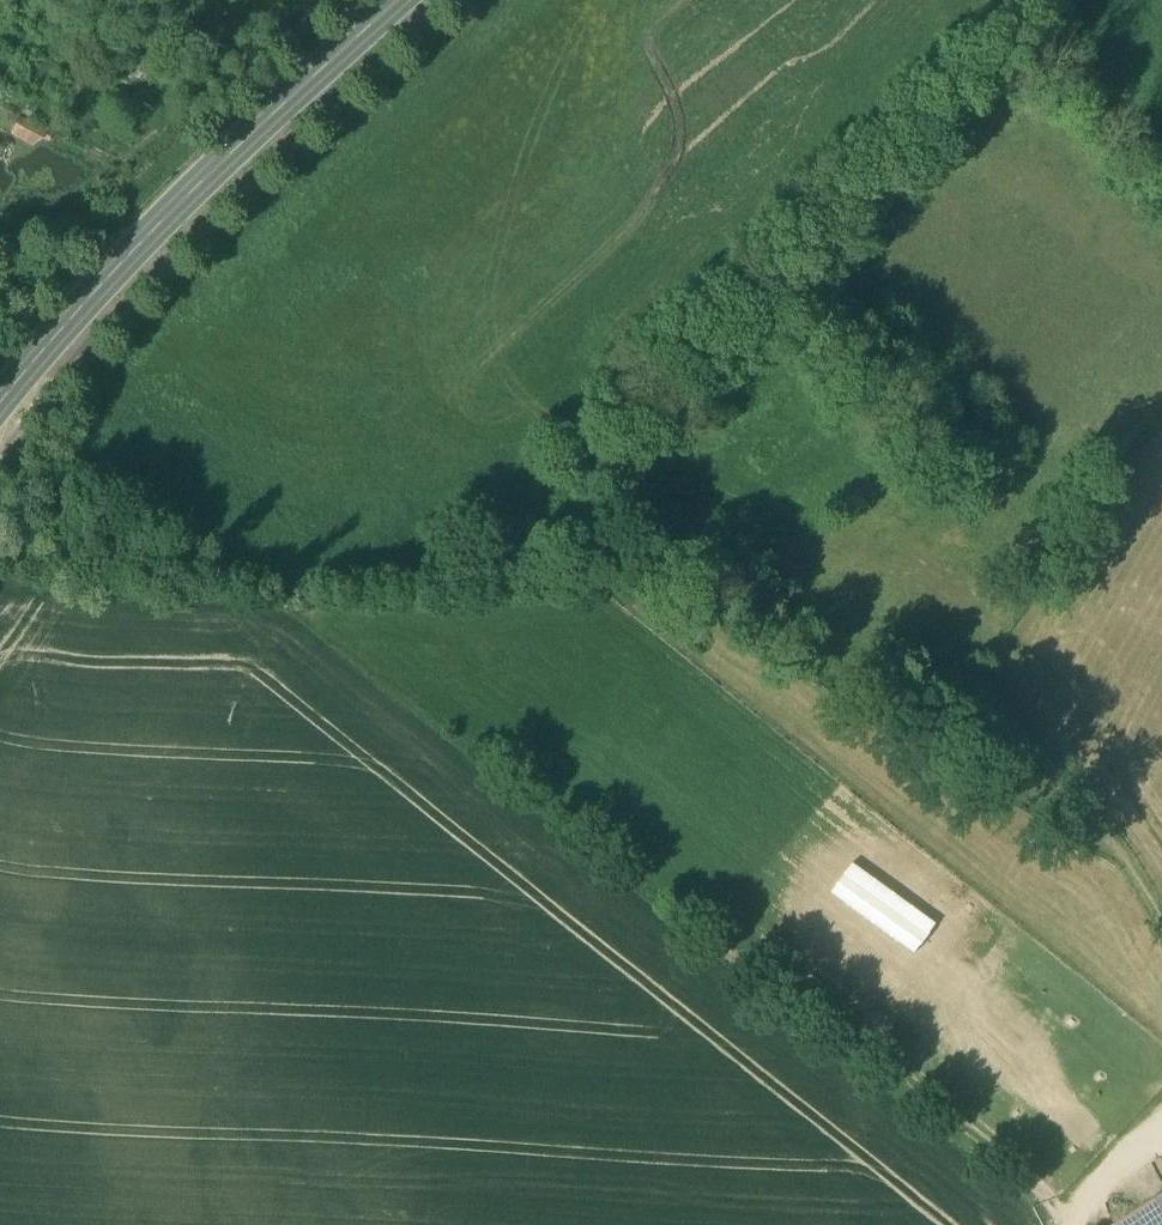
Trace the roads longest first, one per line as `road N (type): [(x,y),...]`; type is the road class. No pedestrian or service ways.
road 1 (secondary): [(0,432),(102,312),(236,177),(434,0)]

